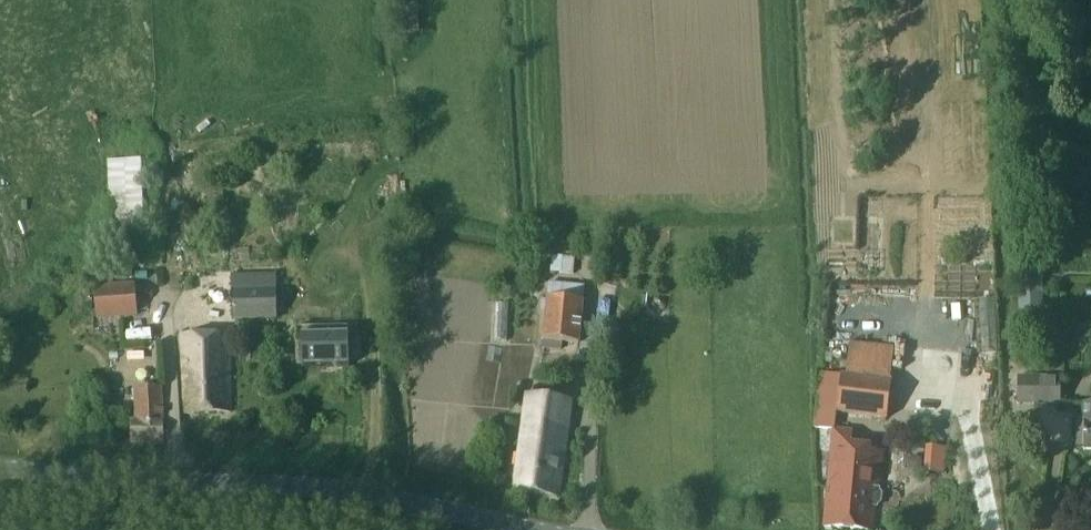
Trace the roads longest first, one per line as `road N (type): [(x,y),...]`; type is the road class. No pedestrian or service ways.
road 1 (tertiary): [(512,529),(365,496),(0,467)]

